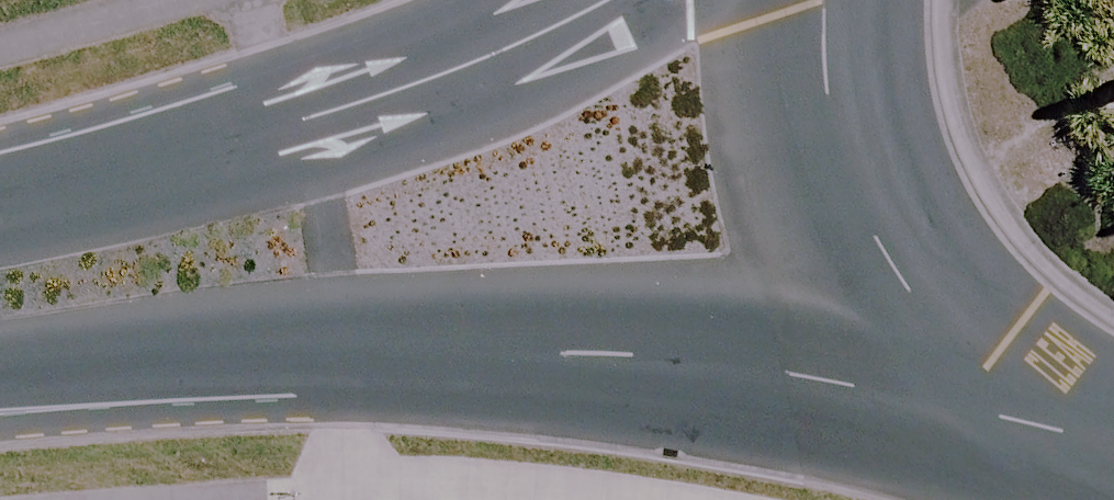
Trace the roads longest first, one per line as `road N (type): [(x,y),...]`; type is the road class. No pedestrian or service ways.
road 1 (secondary): [(1030,425),(712,365),(336,333),(0,368)]
road 2 (secondary): [(0,210),(293,127),(598,0)]
road 3 (secondary): [(1030,425),(919,339),(840,223),(798,89),(799,0)]

